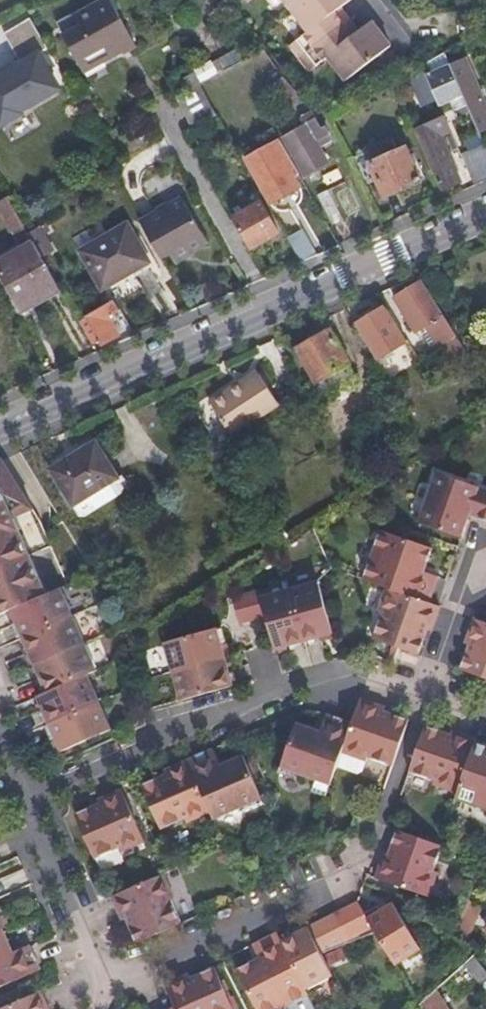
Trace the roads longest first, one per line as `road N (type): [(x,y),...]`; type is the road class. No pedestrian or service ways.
road 1 (residential): [(485,212),(0,425)]
road 2 (residential): [(127,979),(341,888),(372,857),(430,694)]
road 3 (residential): [(430,694),(370,676),(310,681),(41,795)]
road 4 (residential): [(127,979),(41,795)]
road 5 (residential): [(430,694),(456,611),(480,568)]

